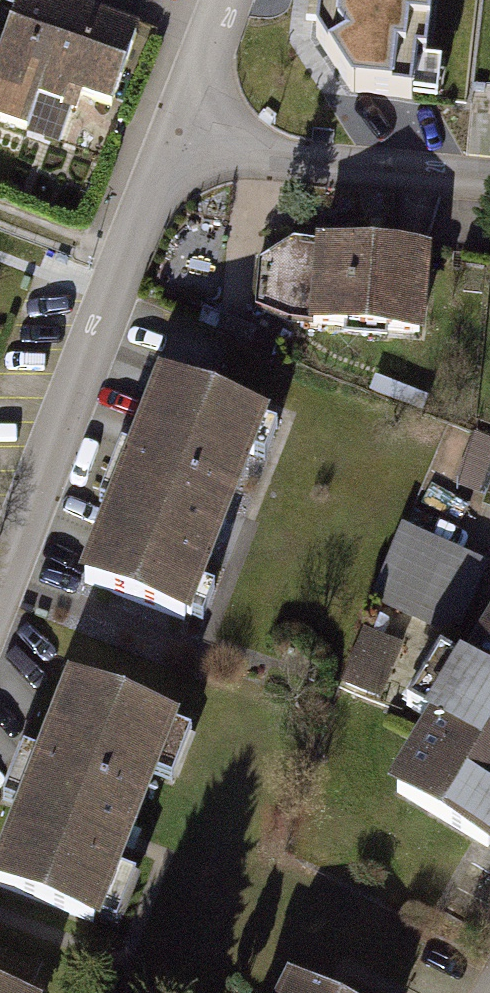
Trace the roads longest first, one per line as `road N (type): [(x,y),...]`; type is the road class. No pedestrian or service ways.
road 1 (residential): [(168,148),(0,593)]
road 2 (residential): [(489,177),(168,148)]
road 3 (residential): [(225,0),(168,148)]

